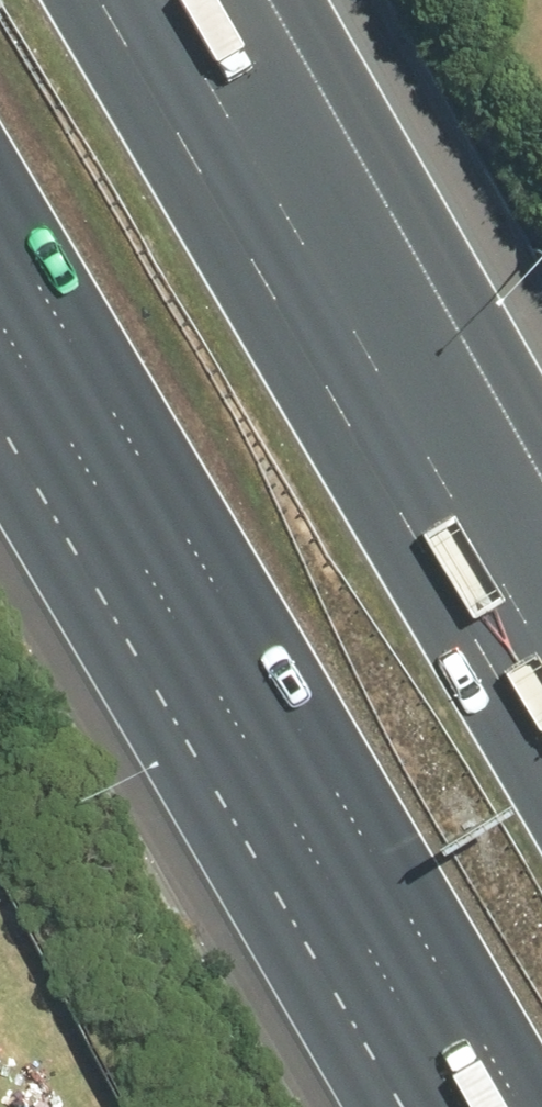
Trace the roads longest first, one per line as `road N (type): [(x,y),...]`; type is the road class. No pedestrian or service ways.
road 1 (motorway): [(524,1106),(0,218)]
road 2 (motorway): [(105,0),(541,745)]

